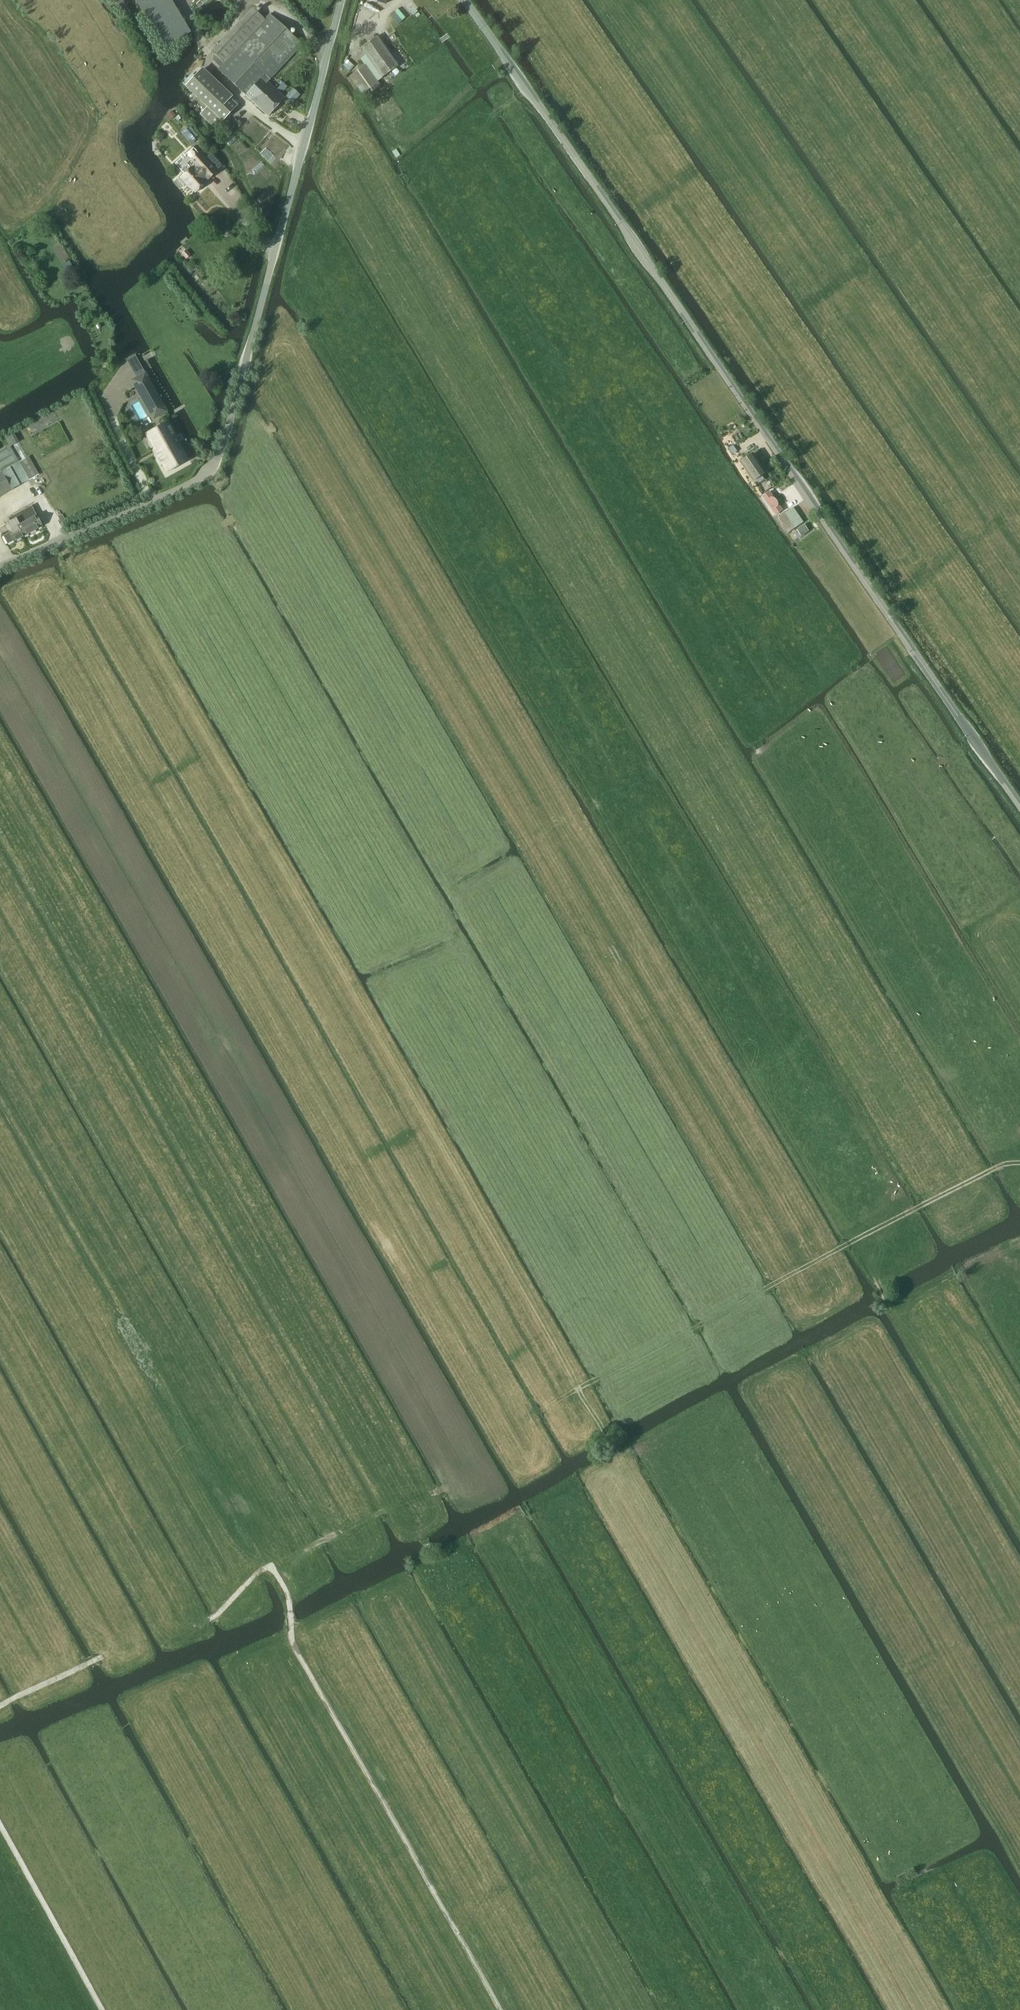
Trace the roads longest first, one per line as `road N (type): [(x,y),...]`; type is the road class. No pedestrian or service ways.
road 1 (tertiary): [(1019,799),(463,0)]
road 2 (tertiary): [(0,567),(193,483),(215,463),(341,0)]
road 3 (track): [(499,2009),(292,1643),(288,1596),(271,1566),(211,1620)]
road 4 (track): [(541,1408),(999,1165),(1019,1163)]
road 5 (track): [(101,2009),(0,1826)]

